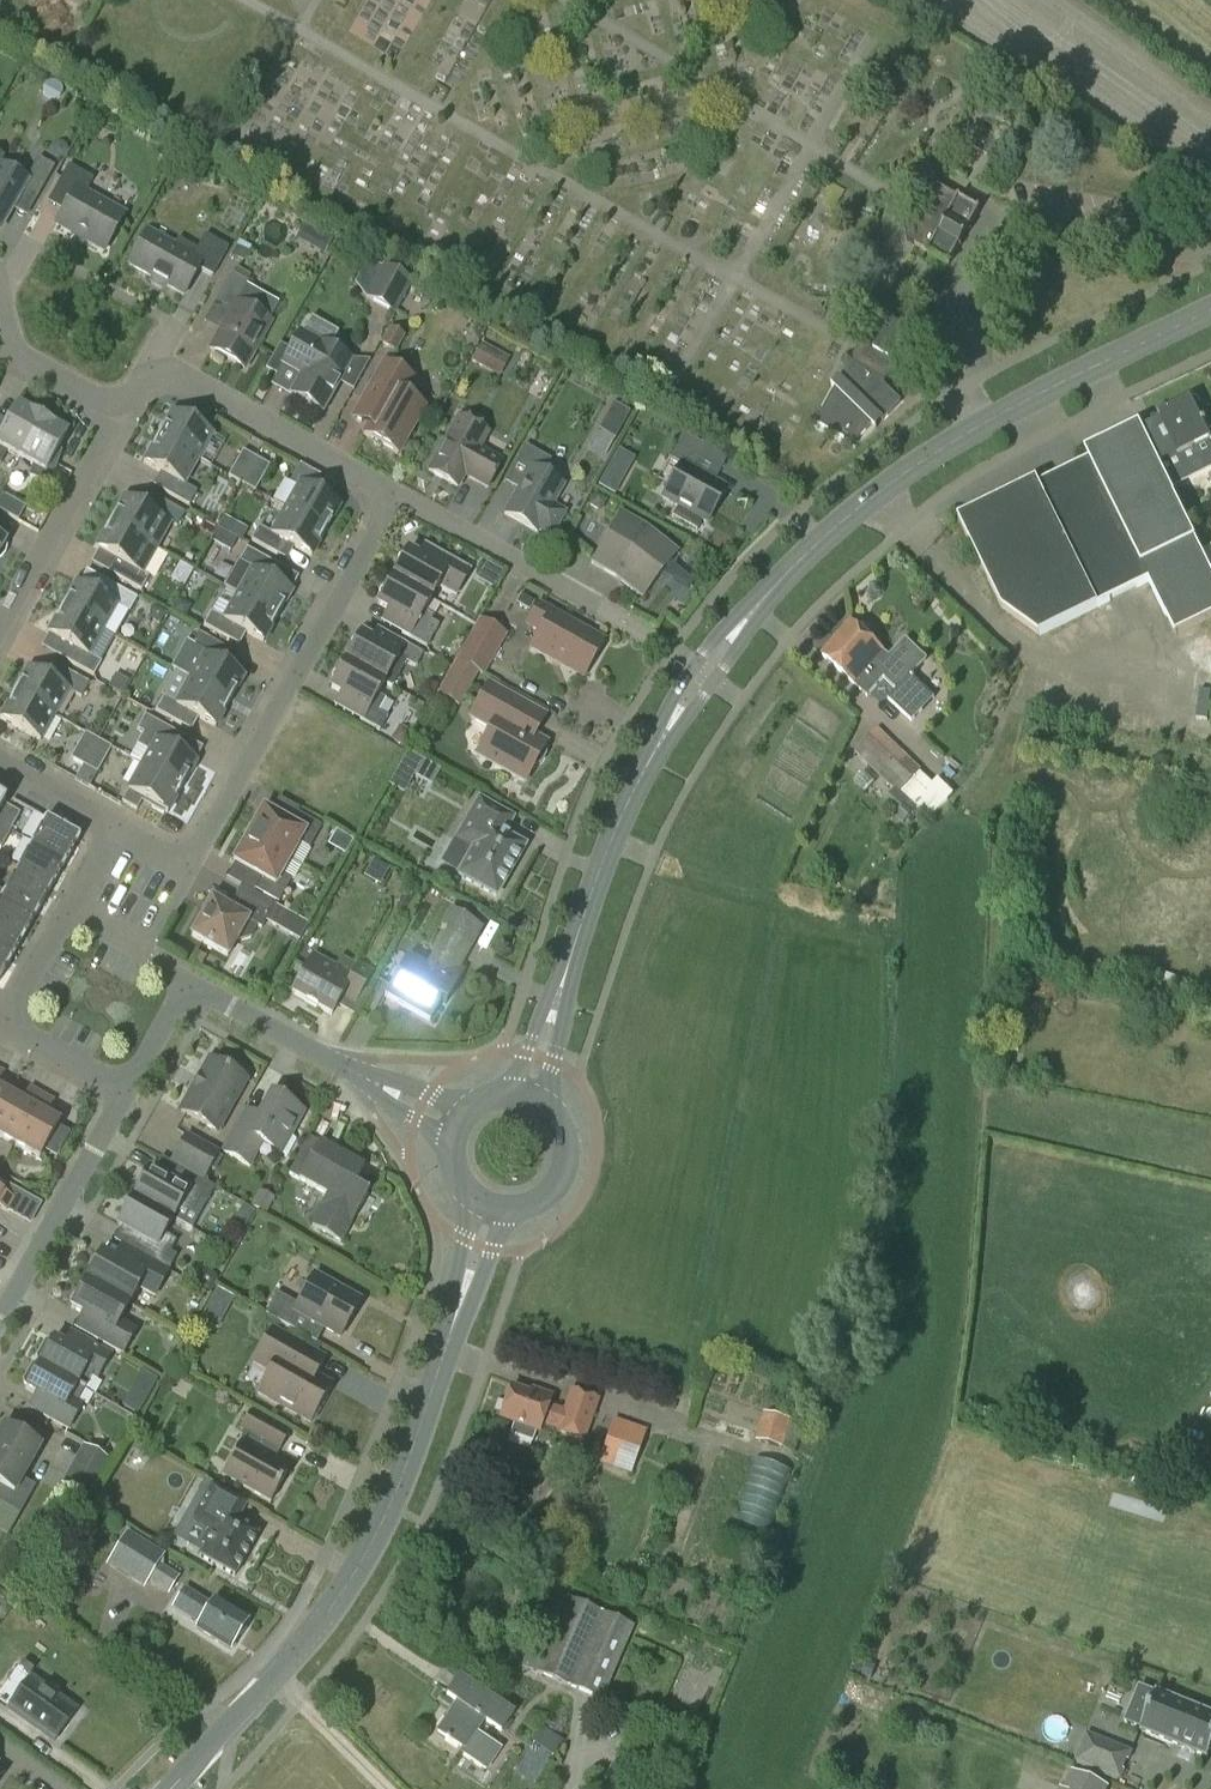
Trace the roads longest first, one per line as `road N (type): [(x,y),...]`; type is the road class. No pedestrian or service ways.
road 1 (tertiary): [(172,1788),(344,1593),(404,1475),(491,1225)]
road 2 (tertiary): [(701,678),(800,560),(859,509),(972,431),(1210,311)]
road 3 (tertiary): [(525,1088),(608,843),(647,759),(701,678)]
road 4 (residential): [(190,865),(393,497)]
road 5 (residential): [(701,678),(393,497)]
road 6 (residential): [(123,410),(141,379),(176,377),(393,497)]
road 7 (residential): [(443,1124),(191,985)]
road 8 (residential): [(0,636),(123,410)]
road 9 (residential): [(125,1092),(0,1311)]
road 10 (tertiary): [(491,1225),(545,1215),(576,1169),(569,1123),(525,1088)]
road 11 (residential): [(0,301),(11,352),(123,410)]
road 12 (residential): [(125,1092),(1,1021)]
road 13 (residential): [(112,825),(0,762)]
road 14 (tertiary): [(443,1124),(436,1165),(442,1187),(459,1209),(491,1225)]
road 15 (residential): [(64,911),(1,1021)]
road 16 (residential): [(191,985),(125,1092)]

